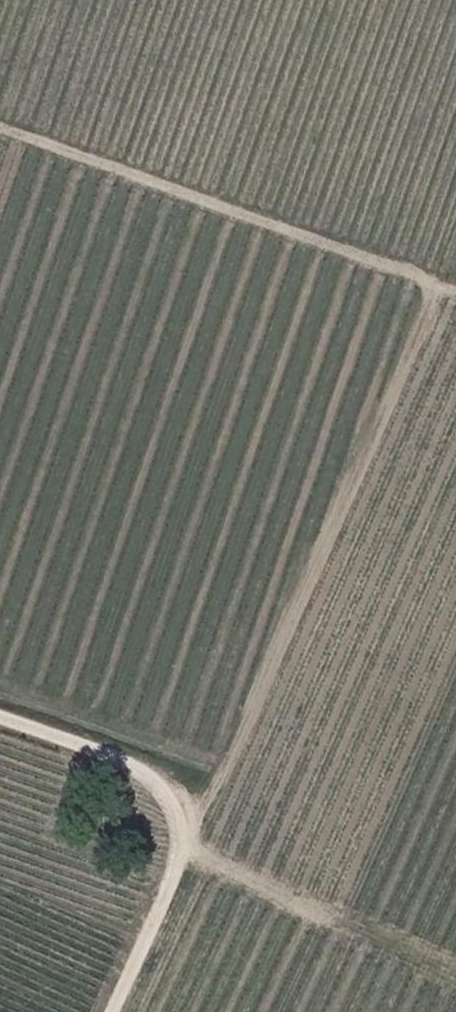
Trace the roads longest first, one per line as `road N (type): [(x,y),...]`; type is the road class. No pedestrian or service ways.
road 1 (track): [(0,124),(455,293)]

